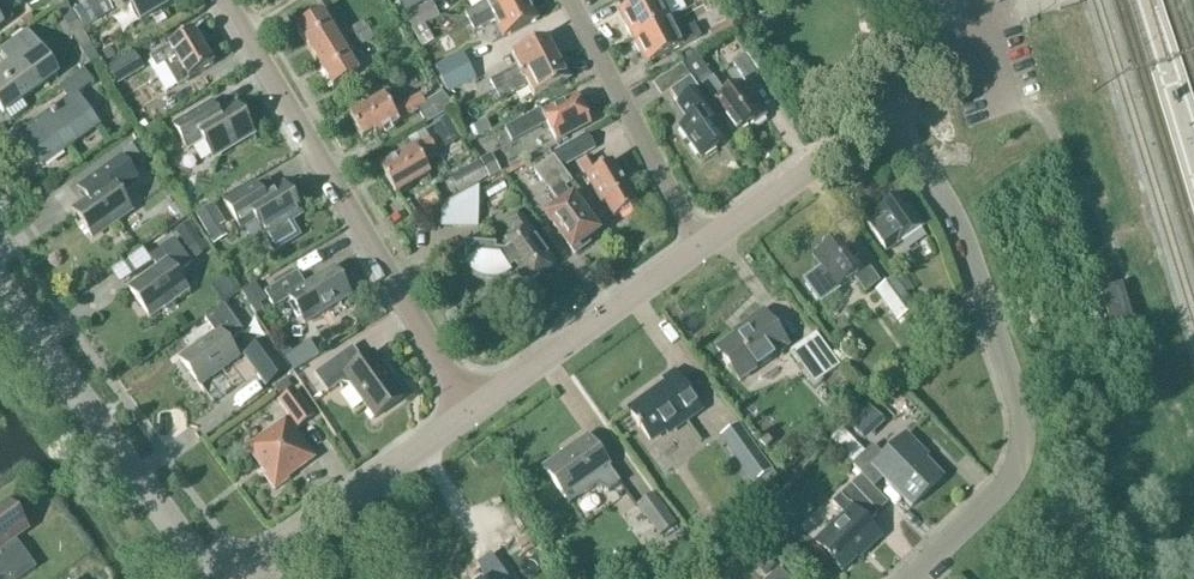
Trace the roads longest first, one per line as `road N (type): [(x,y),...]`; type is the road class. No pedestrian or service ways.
road 1 (residential): [(910,578),(1007,483),(1023,427),(960,229),(891,110)]
road 2 (residential): [(471,414),(223,0)]
road 3 (unclassified): [(236,578),(187,552),(0,291)]
road 4 (unclassified): [(238,578),(471,414)]
road 5 (unclassified): [(471,414),(698,249)]
road 6 (residential): [(698,249),(569,0)]
road 7 (unclassified): [(698,249),(891,110)]
road 8 (unclassified): [(891,110),(931,47),(939,0)]

